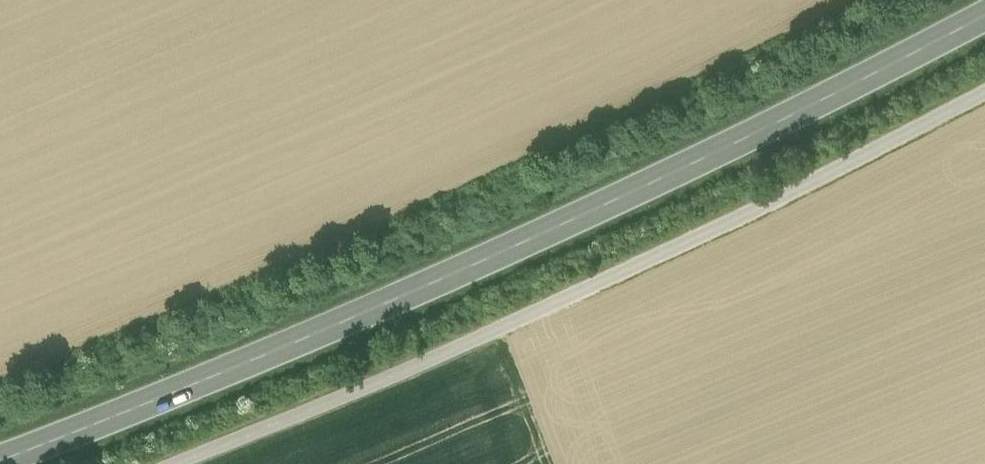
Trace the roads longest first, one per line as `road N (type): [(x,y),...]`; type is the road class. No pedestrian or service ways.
road 1 (primary): [(0,461),(356,317),(613,201),(984,16)]
road 2 (track): [(984,93),(399,375),(175,463)]

